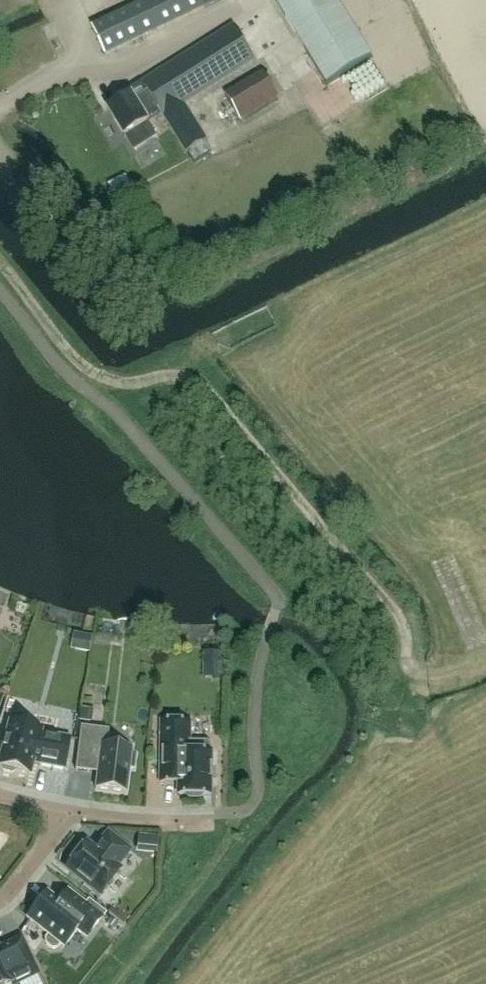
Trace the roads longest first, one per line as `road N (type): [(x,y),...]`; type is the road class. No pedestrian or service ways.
road 1 (residential): [(63,813),(201,819)]

